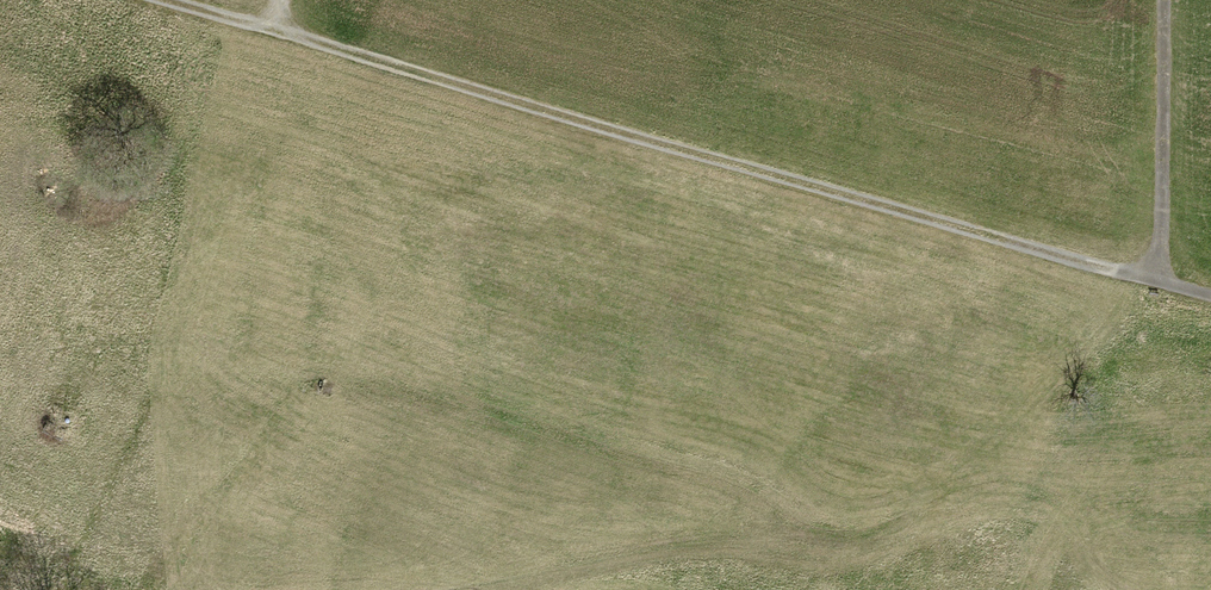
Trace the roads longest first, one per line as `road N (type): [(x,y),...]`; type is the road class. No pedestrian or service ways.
road 1 (track): [(169,0),(1210,291)]
road 2 (track): [(1165,0),(1157,280)]
road 3 (track): [(493,589),(635,575)]

